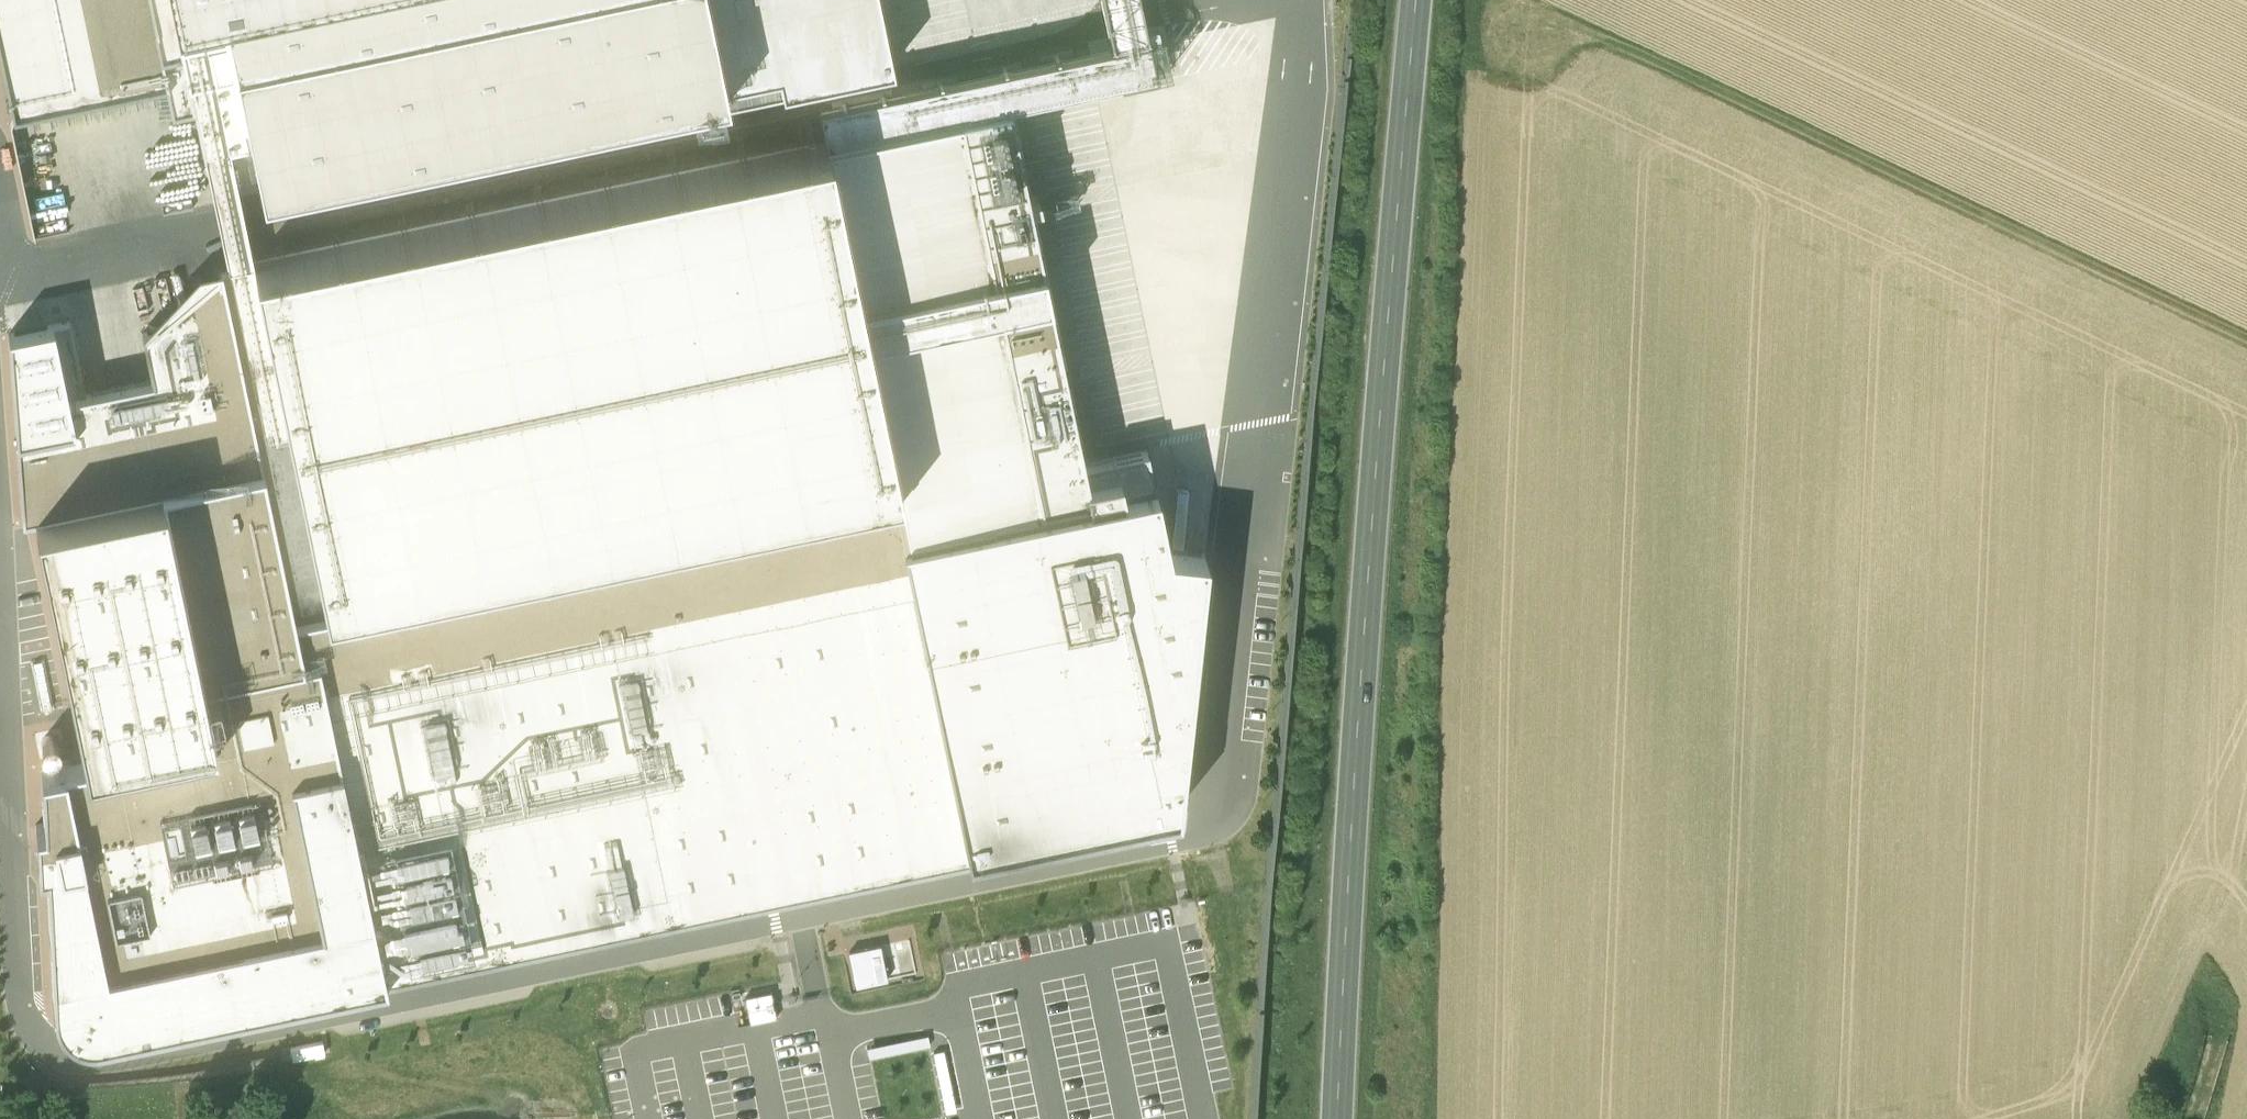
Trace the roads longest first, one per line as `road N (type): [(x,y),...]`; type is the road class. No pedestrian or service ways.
road 1 (primary): [(1341,1118),(1415,0)]

